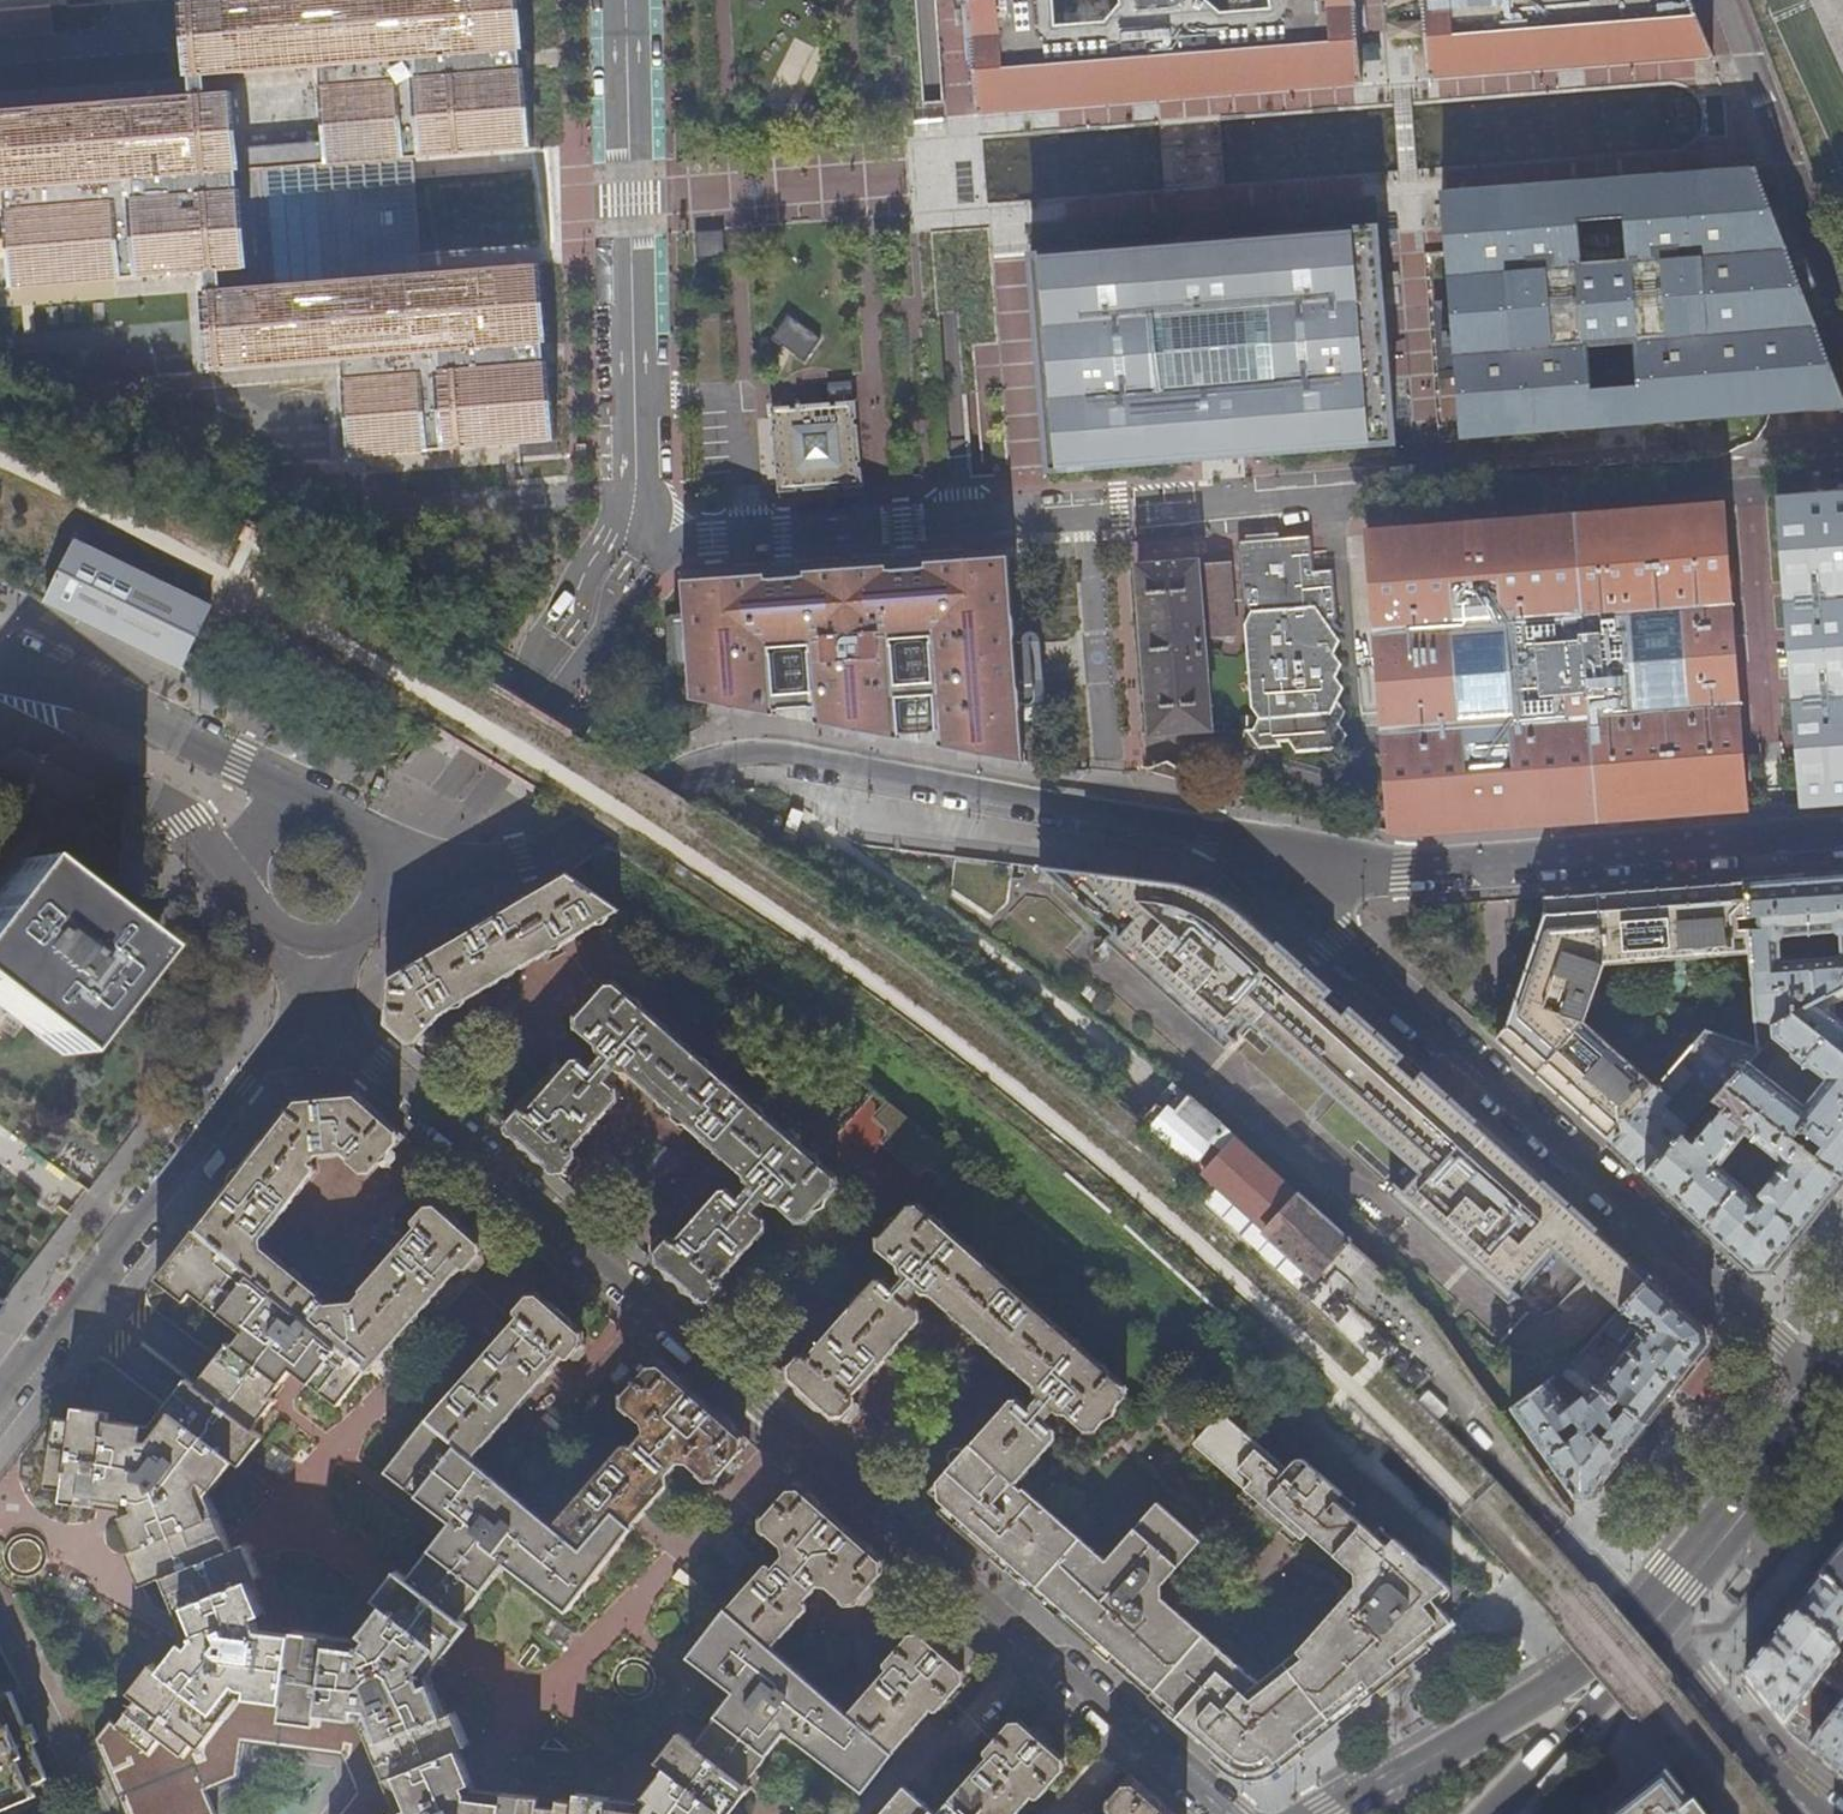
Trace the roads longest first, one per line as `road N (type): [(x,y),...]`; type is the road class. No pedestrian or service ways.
road 1 (residential): [(1227,1813),(303,1005)]
road 2 (residential): [(386,906),(524,858),(730,757),(767,754),(1210,836)]
road 3 (residential): [(1210,836),(1829,1380)]
road 4 (residential): [(1210,836),(1392,871),(1842,839)]
road 5 (residential): [(0,1402),(303,1005)]
road 6 (residential): [(314,807),(80,692),(0,690)]
road 7 (primary): [(1622,1649),(1330,1813)]
road 8 (residential): [(0,705),(48,747),(168,804),(243,890)]
road 9 (primary): [(1829,1380),(1647,1615)]
road 10 (residential): [(1827,1813),(1783,1776),(1647,1615)]
road 11 (primary): [(1486,1813),(1599,1690),(1622,1649)]
road 12 (residential): [(386,906),(390,874),(376,836),(359,820),(314,807)]
road 13 (residential): [(243,890),(268,937),(292,950),(345,949)]
road 14 (residential): [(314,807),(268,824),(252,843),(243,890)]

